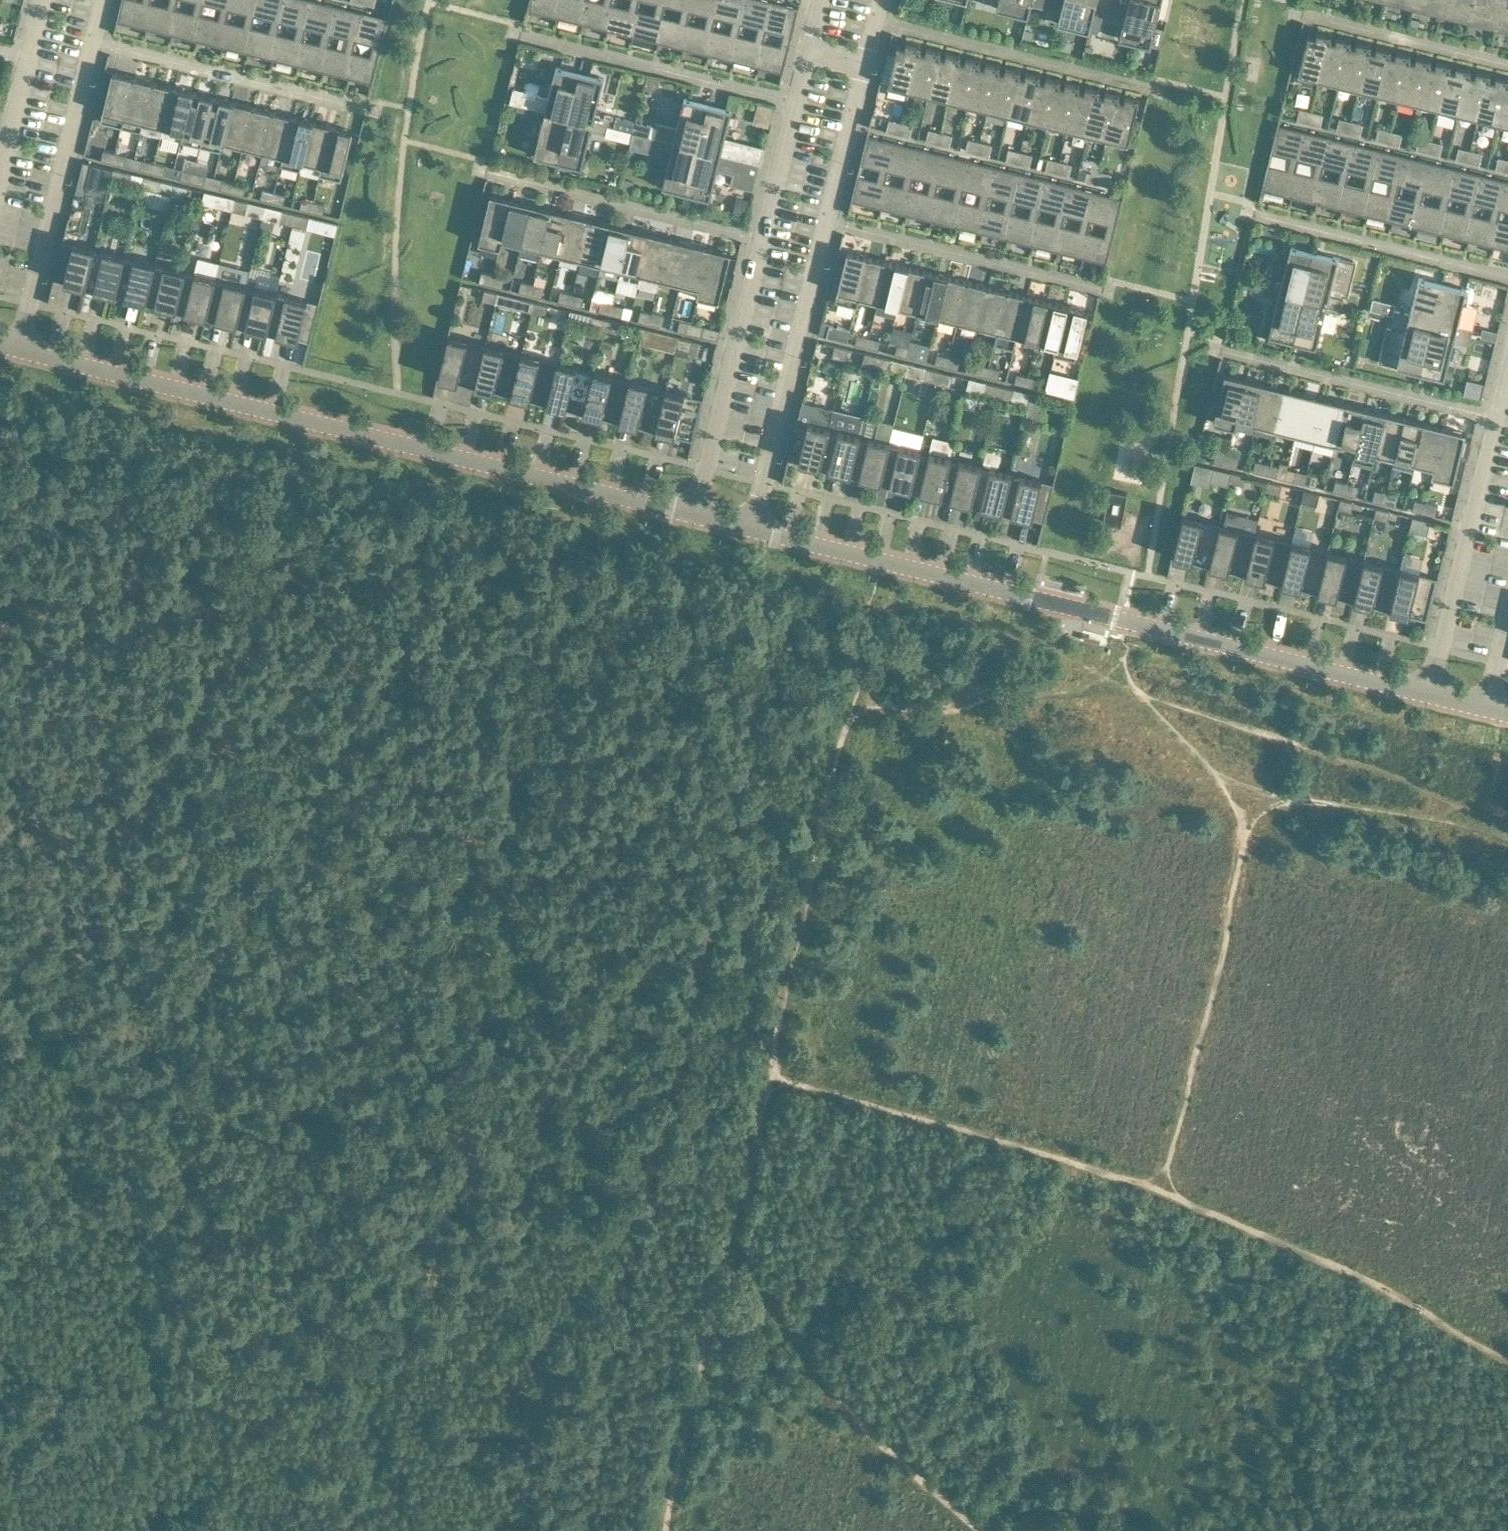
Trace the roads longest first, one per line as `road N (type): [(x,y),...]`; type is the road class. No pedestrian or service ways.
road 1 (residential): [(1430,694),(754,530)]
road 2 (residential): [(697,516),(21,355)]
road 3 (residential): [(754,530),(867,70)]
road 4 (residential): [(697,516),(810,56)]
road 5 (residential): [(21,355),(106,0)]
road 6 (residential): [(1430,694),(1507,374)]
road 7 (residential): [(0,175),(42,0)]

